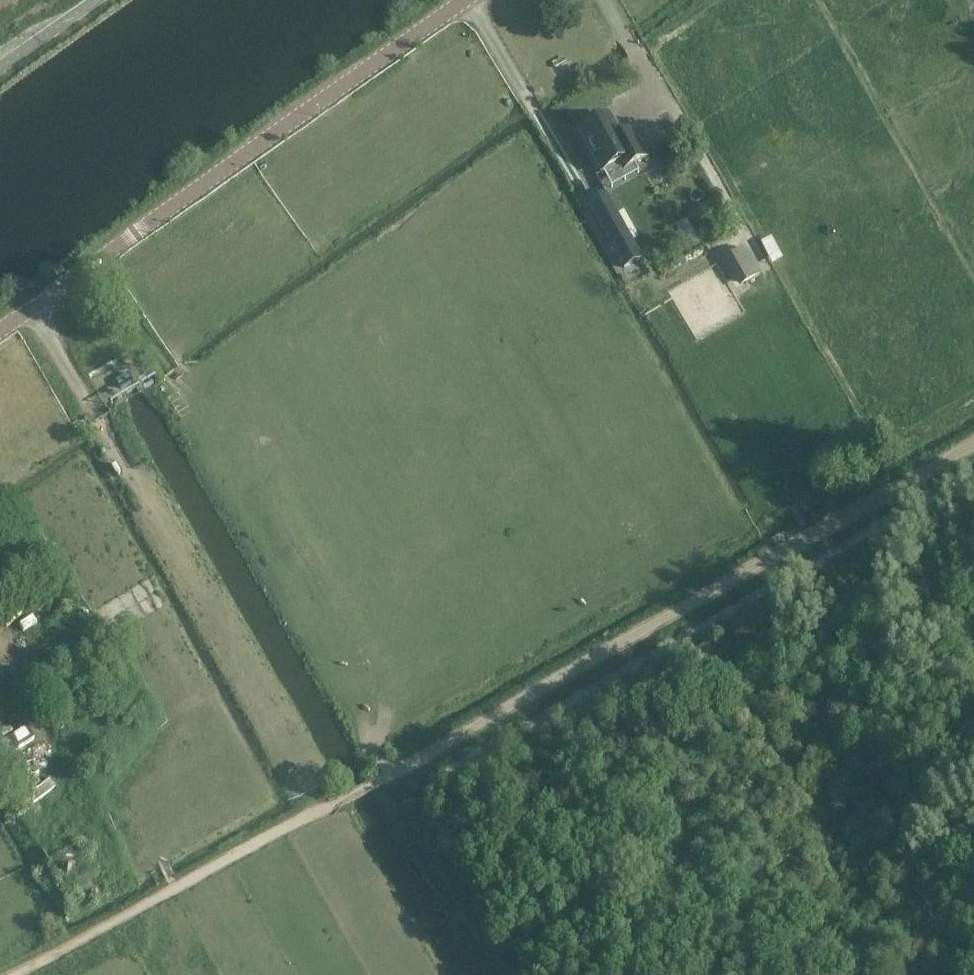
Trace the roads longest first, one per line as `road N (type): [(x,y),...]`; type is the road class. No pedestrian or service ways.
road 1 (track): [(973,447),(383,779)]
road 2 (unclassified): [(0,339),(466,0)]
road 3 (track): [(336,804),(16,974)]

